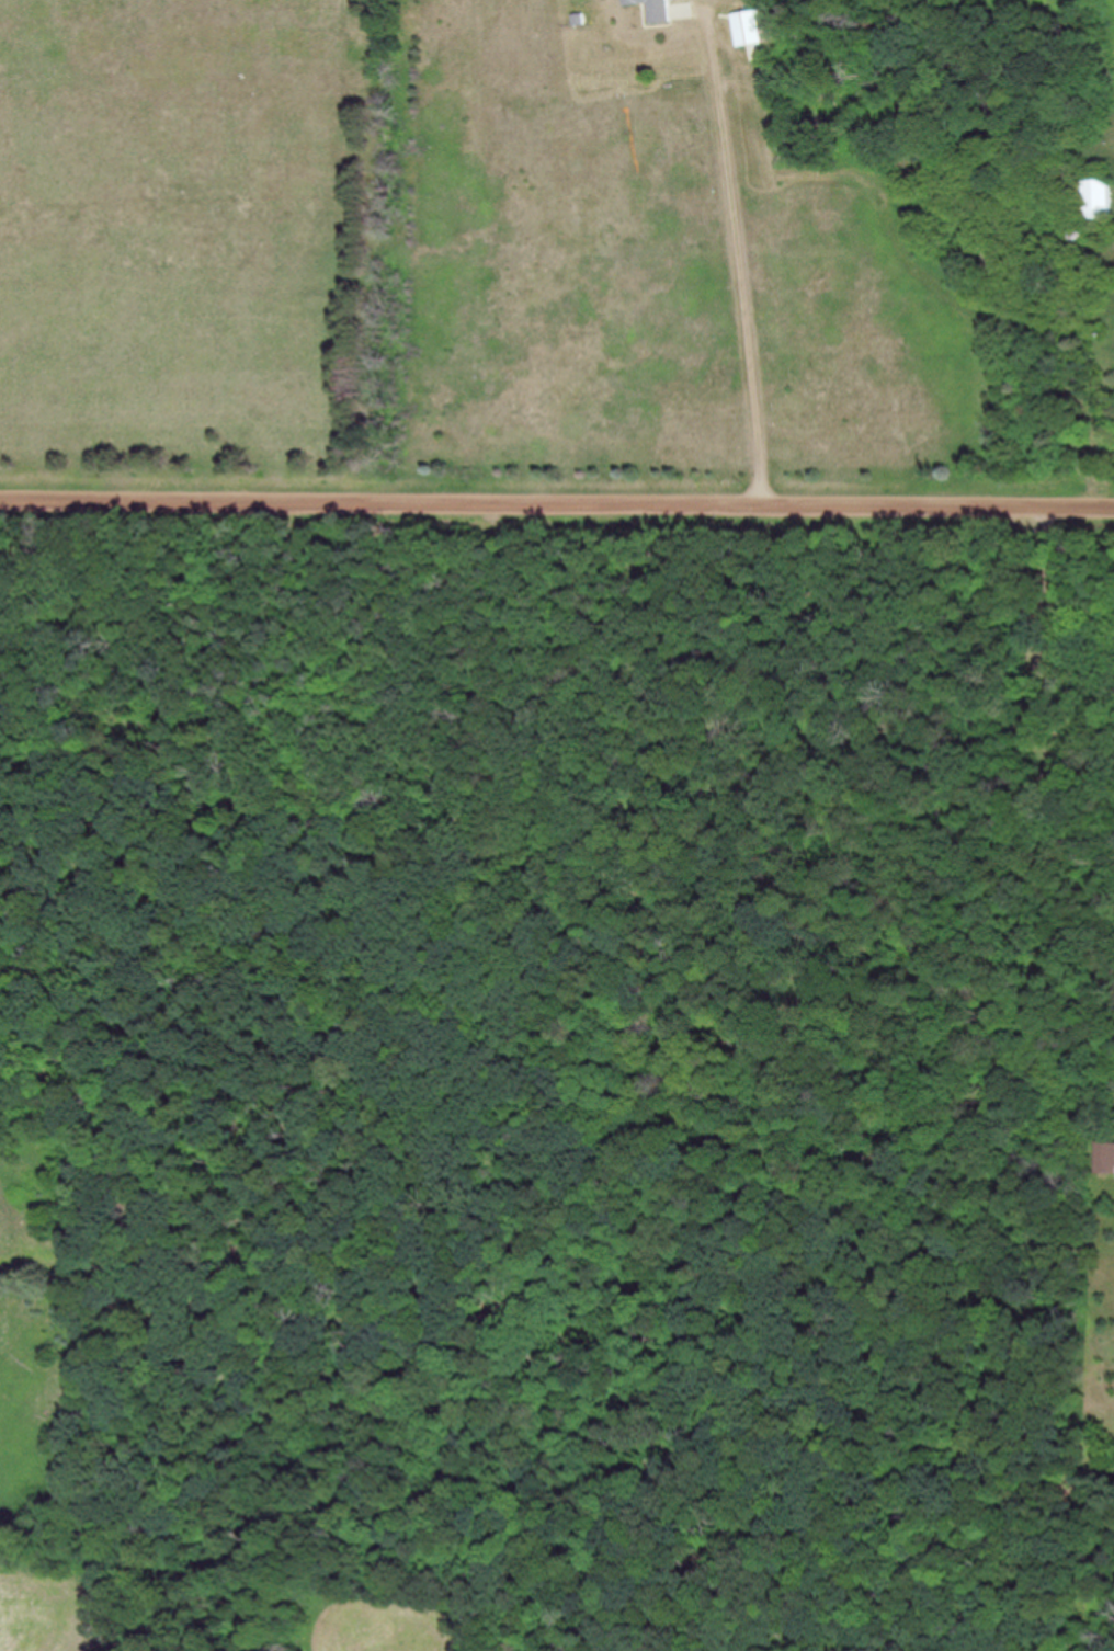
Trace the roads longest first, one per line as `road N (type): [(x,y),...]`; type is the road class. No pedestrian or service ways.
road 1 (residential): [(0,499),(1113,506)]

